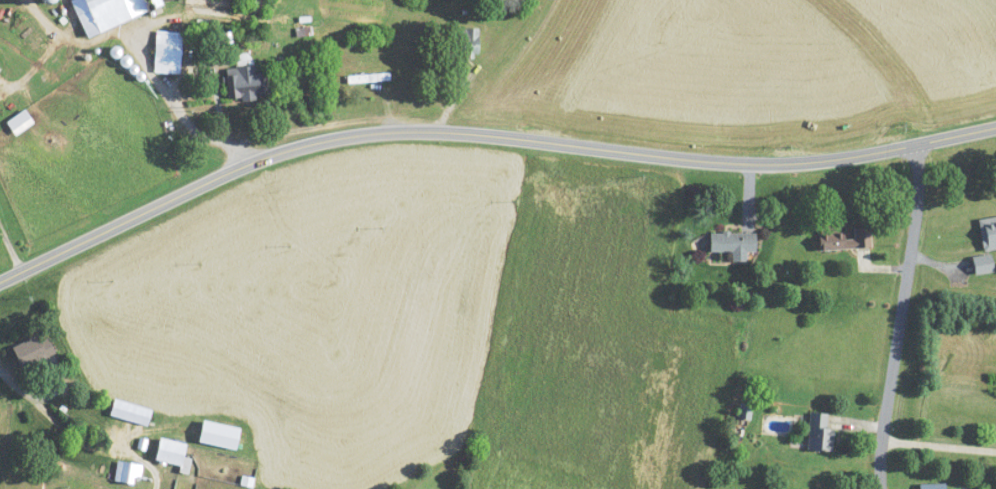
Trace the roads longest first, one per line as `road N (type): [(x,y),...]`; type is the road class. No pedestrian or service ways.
road 1 (residential): [(0,282),(230,172),(335,139),(439,132),(771,164),(834,160),(995,128)]
road 2 (residential): [(914,145),(914,227),(880,488)]

